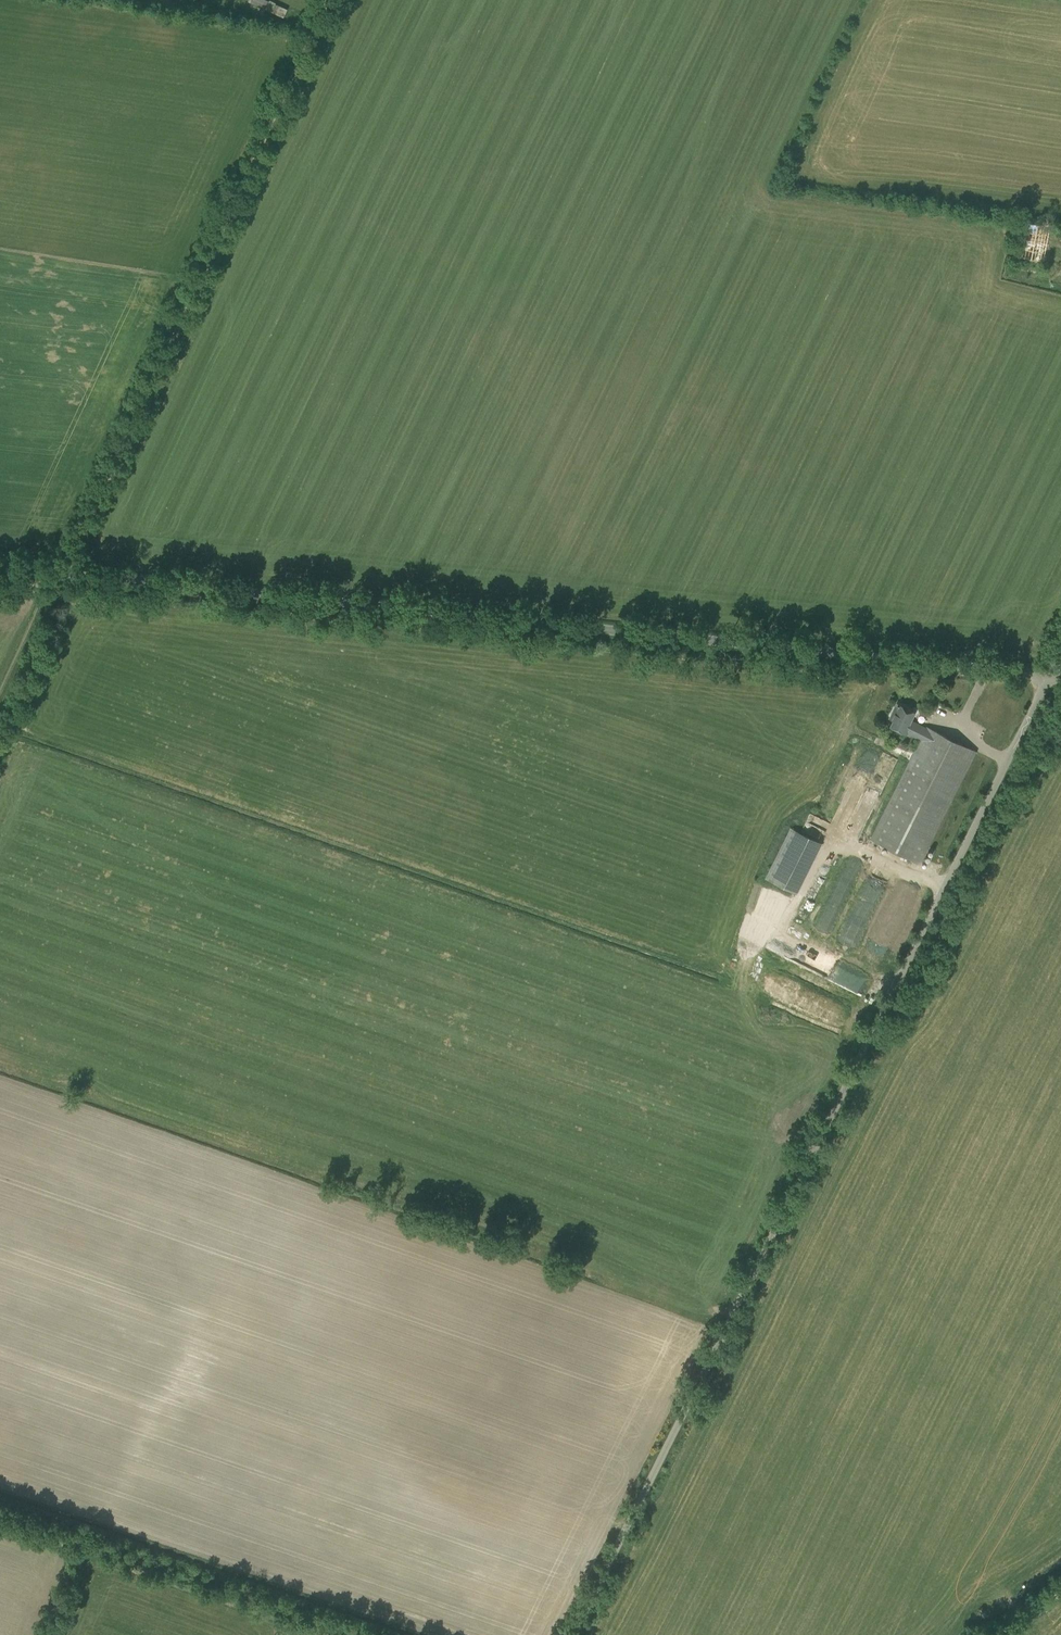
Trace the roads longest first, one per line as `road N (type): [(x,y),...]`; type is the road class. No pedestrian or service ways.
road 1 (unclassified): [(573,1634),(1049,676)]
road 2 (unclassified): [(1049,676),(0,568)]
road 3 (track): [(326,0),(63,574)]

